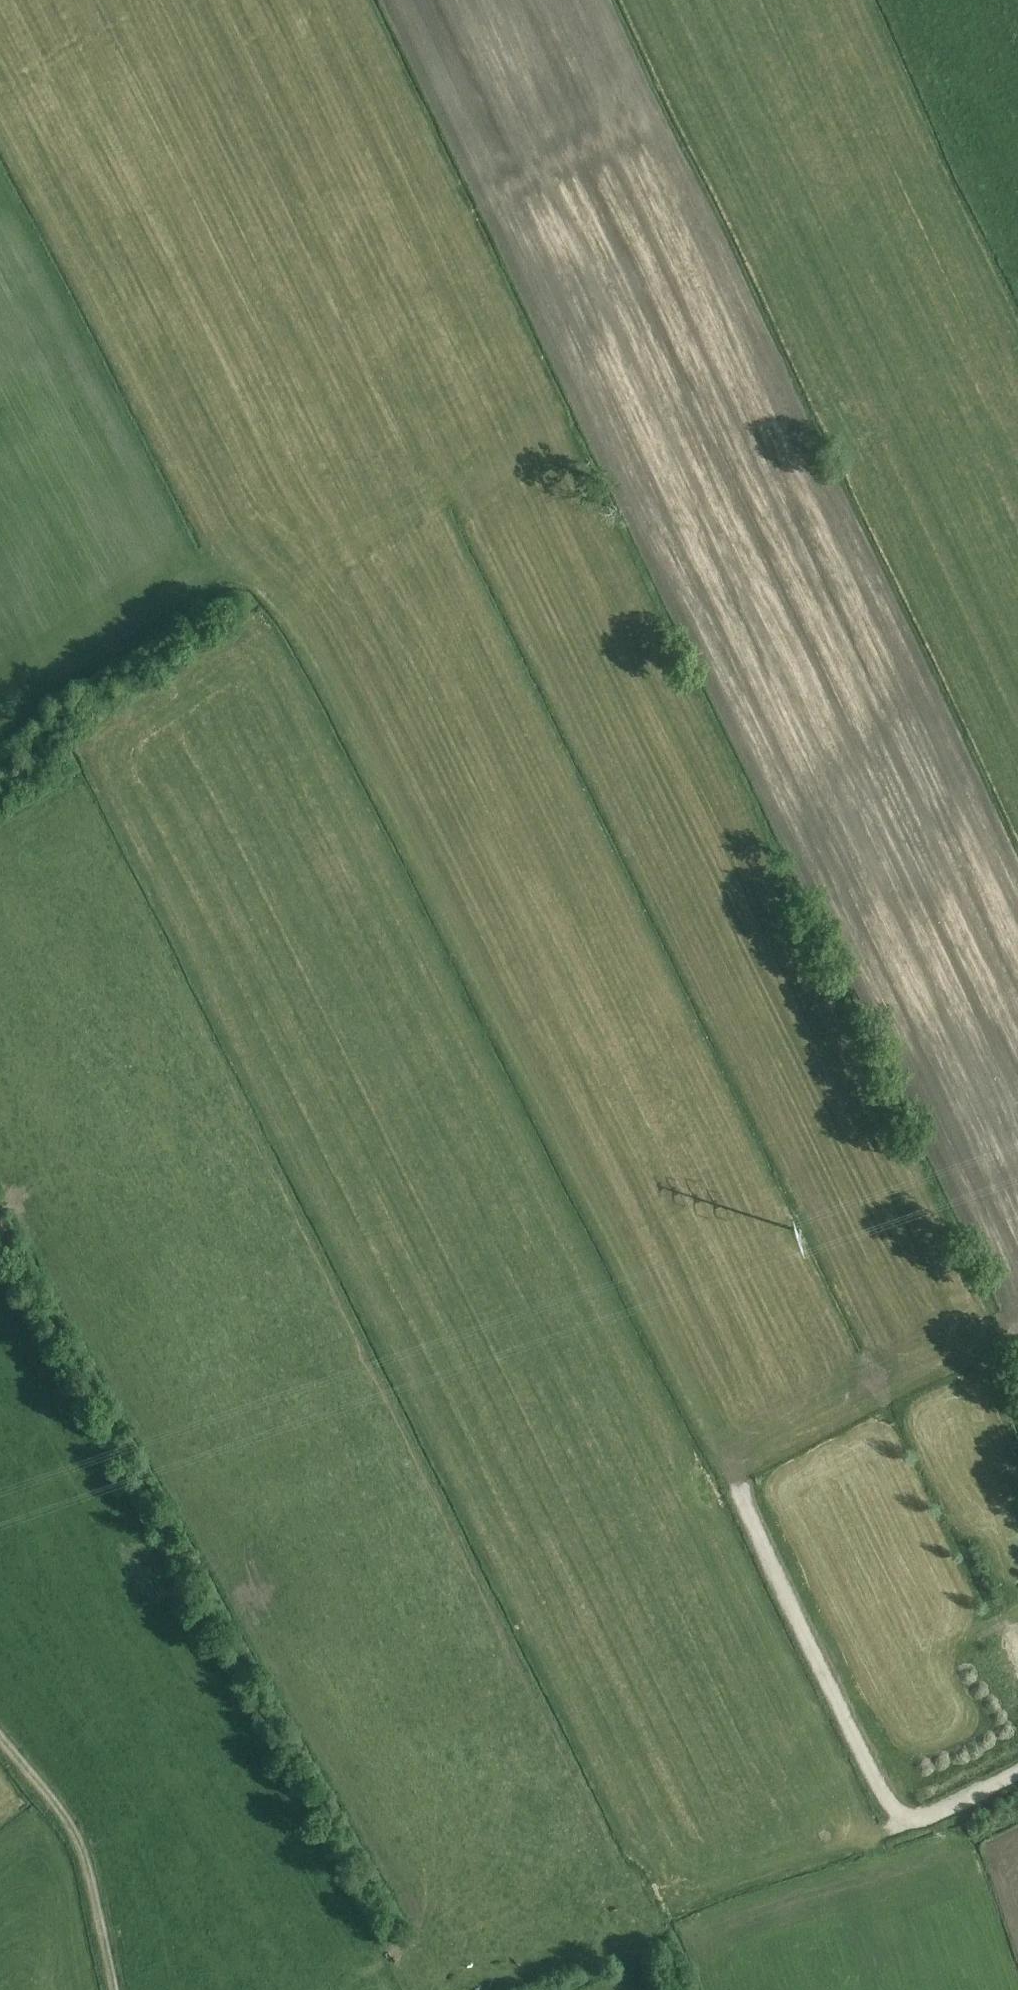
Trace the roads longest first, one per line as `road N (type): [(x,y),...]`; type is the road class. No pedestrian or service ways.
road 1 (track): [(112,1989),(80,1848),(0,1739)]

